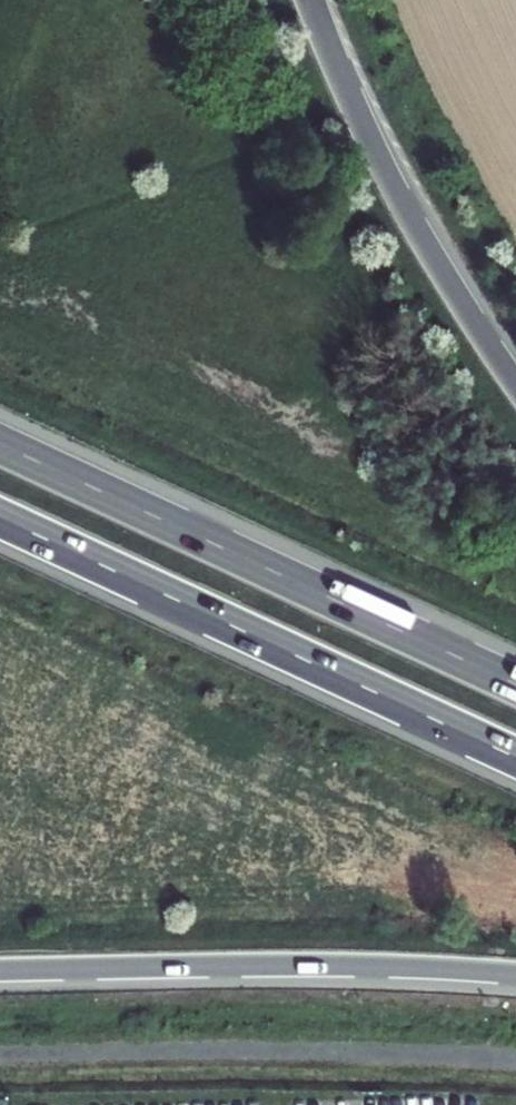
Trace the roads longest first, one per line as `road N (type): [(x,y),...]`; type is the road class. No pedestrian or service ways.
road 1 (motorway): [(0,519),(515,759)]
road 2 (motorway): [(515,683),(0,444)]
road 3 (motorway): [(0,971),(371,965),(515,973)]
road 4 (motorway): [(515,385),(411,218),(310,0)]

